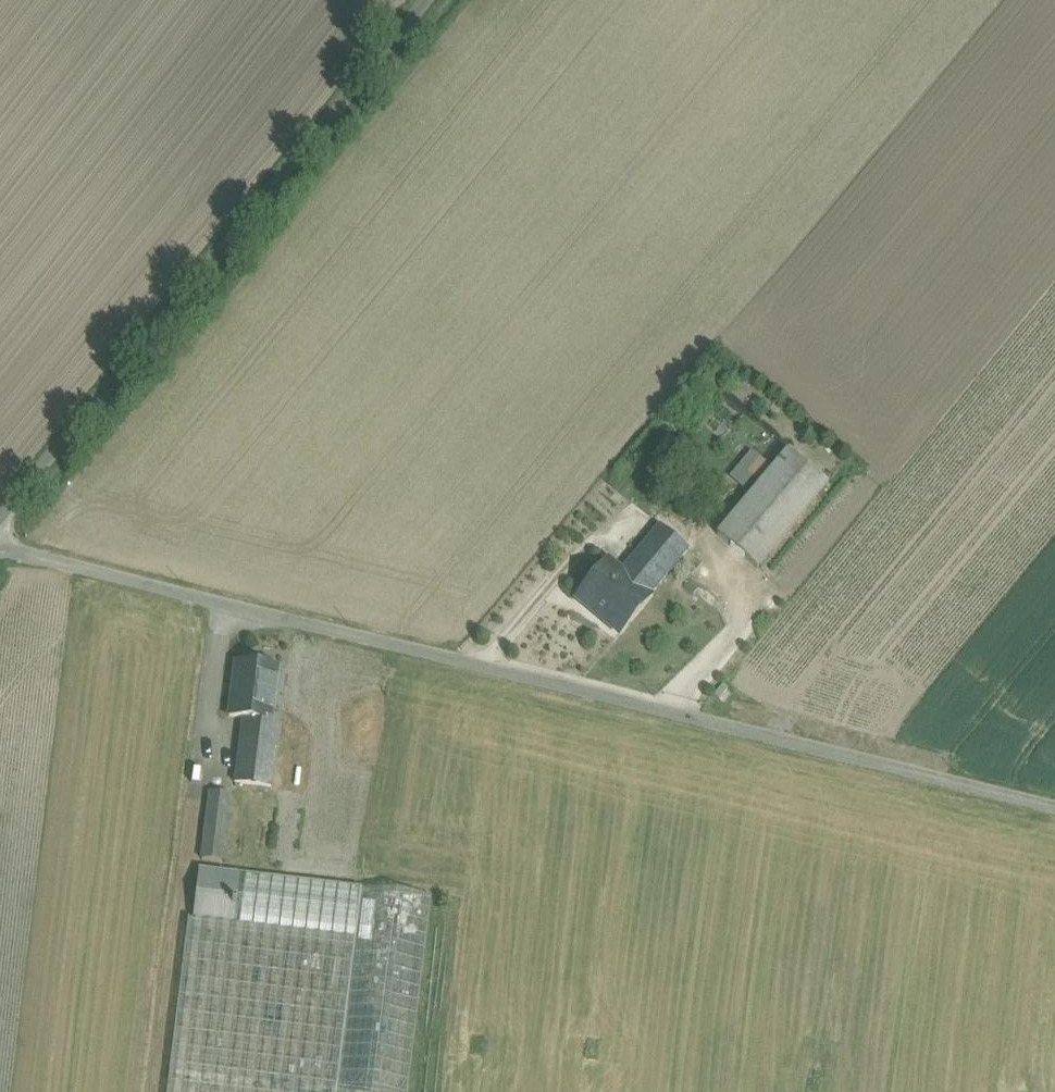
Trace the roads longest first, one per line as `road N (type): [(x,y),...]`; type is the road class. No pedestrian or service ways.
road 1 (unclassified): [(1054,807),(0,551)]
road 2 (unclassified): [(428,0),(0,519)]

